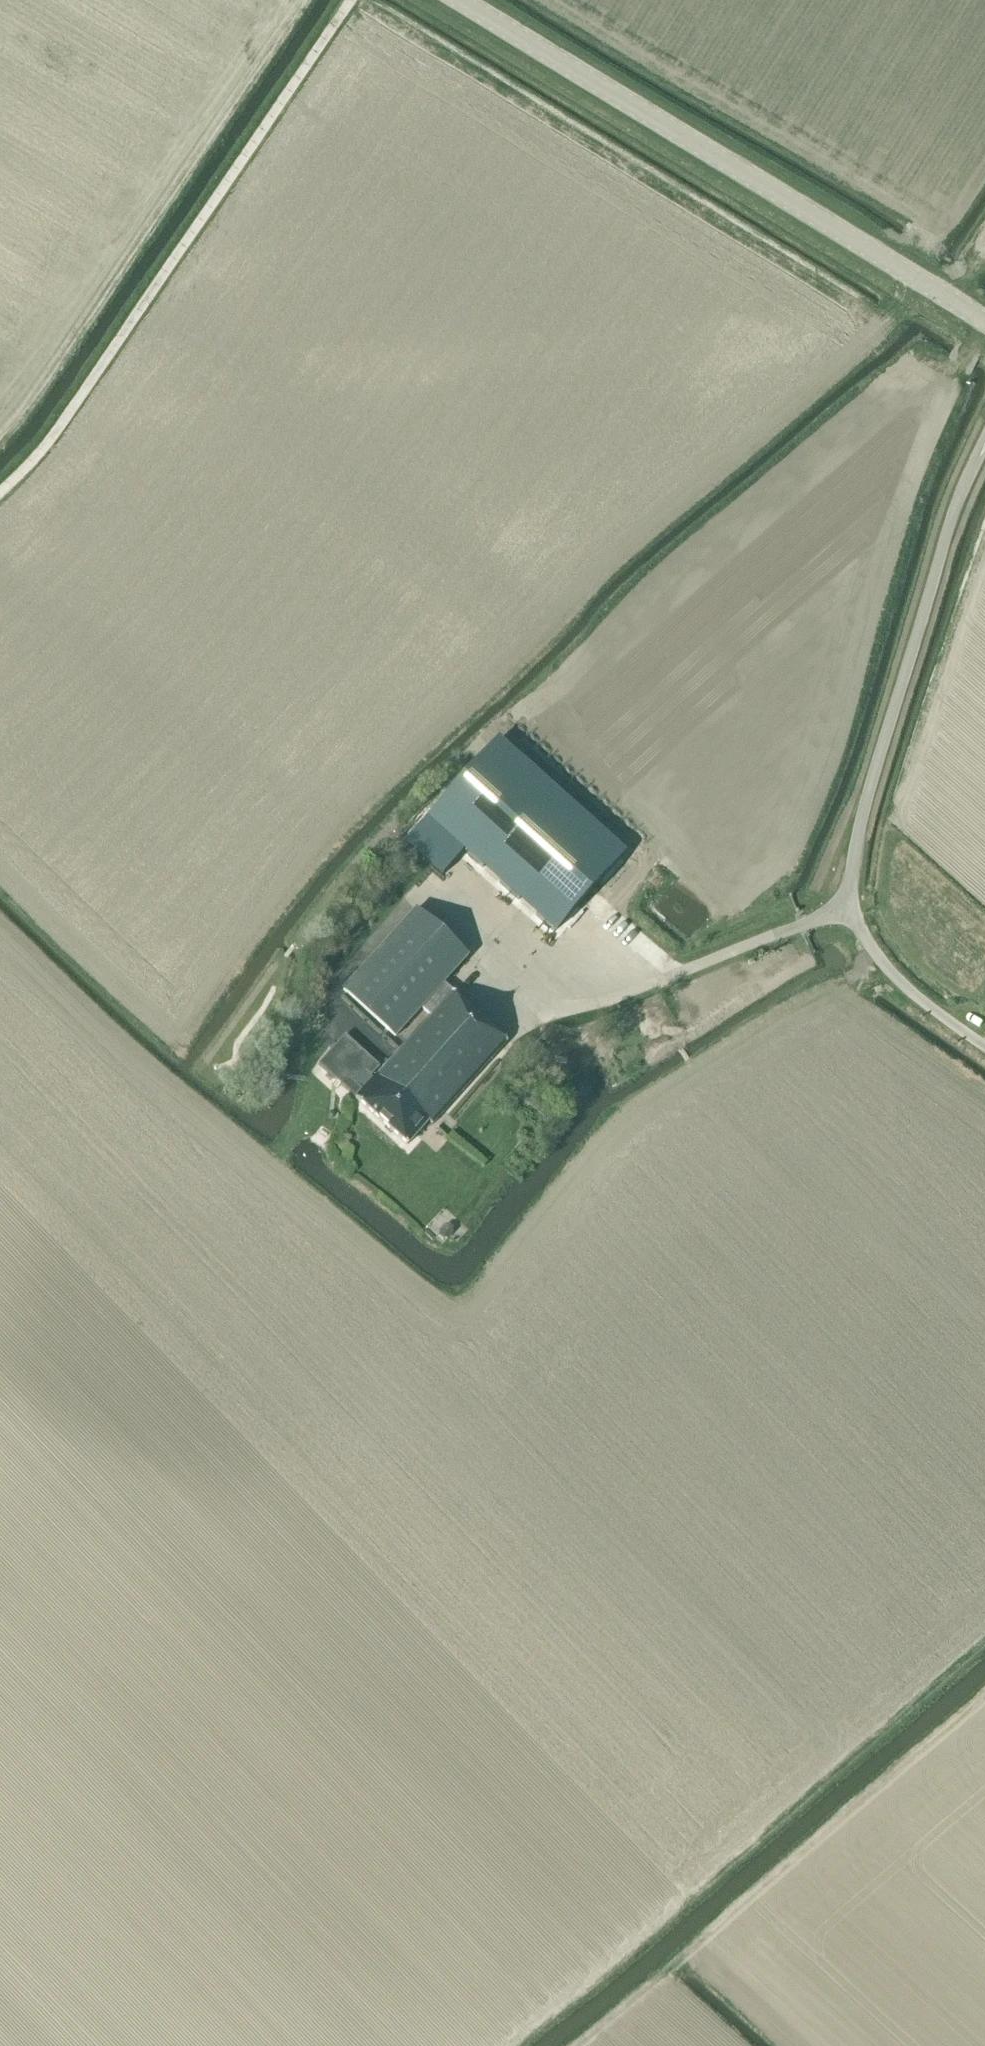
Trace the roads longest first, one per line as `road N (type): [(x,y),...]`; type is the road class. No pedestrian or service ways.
road 1 (unclassified): [(984,1047),(887,970),(864,932),(851,866),(858,821),(954,511),(984,443)]
road 2 (tertiary): [(984,323),(458,0)]
road 3 (track): [(0,493),(350,0)]

